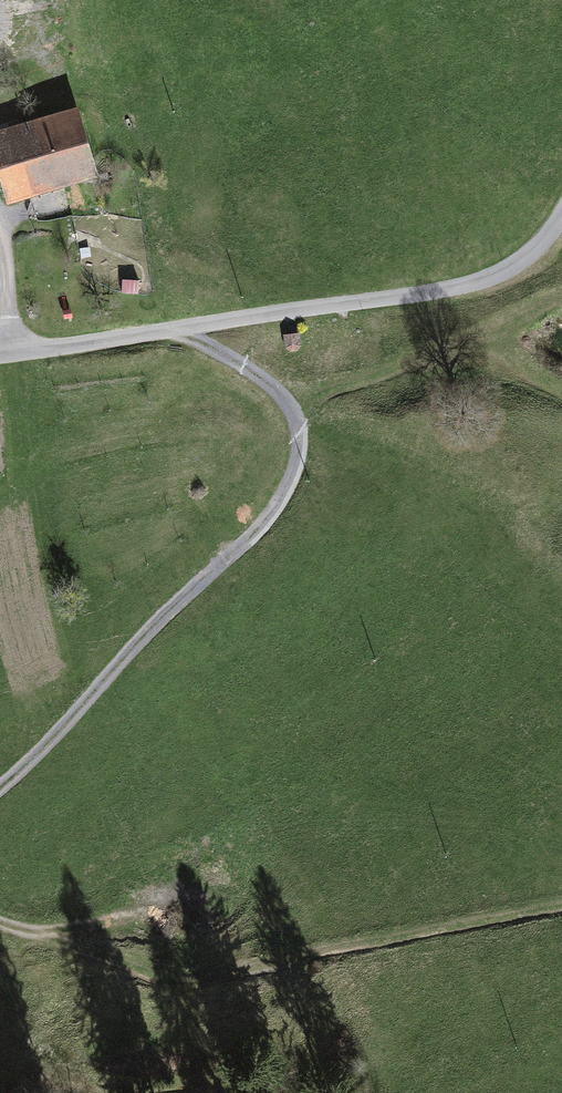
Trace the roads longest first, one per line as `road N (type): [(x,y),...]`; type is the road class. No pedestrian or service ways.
road 1 (track): [(172,330),(279,395),(297,424),(293,480),(253,535),(0,788)]
road 2 (unclassified): [(561,214),(523,263),(464,287),(0,363)]
road 3 (track): [(18,928),(175,978),(205,978),(561,908)]
road 4 (track): [(0,920),(18,928),(168,909)]

